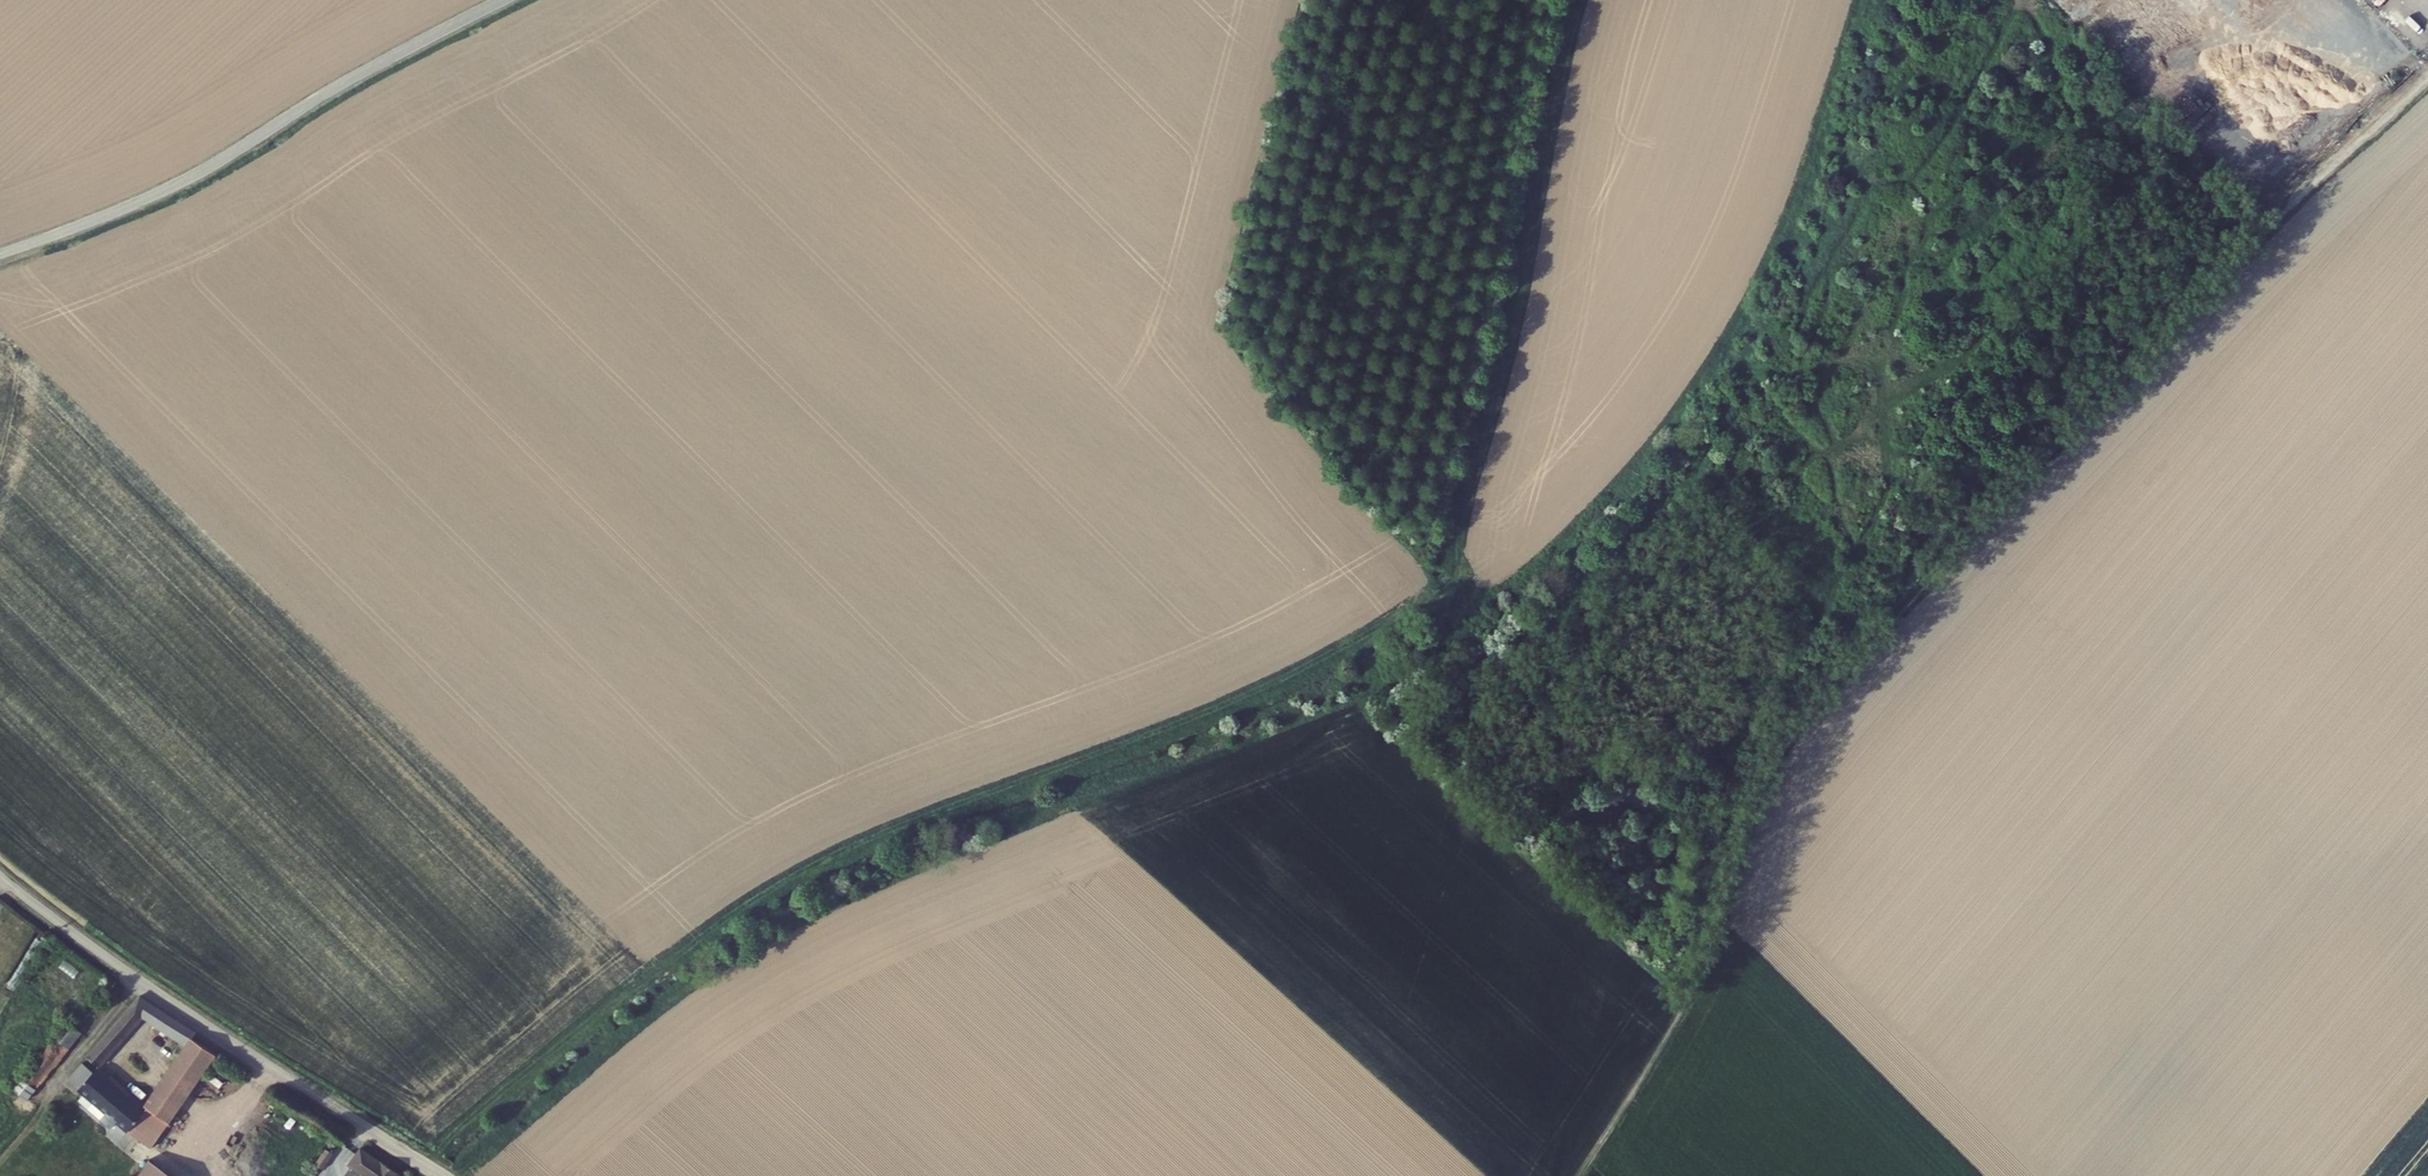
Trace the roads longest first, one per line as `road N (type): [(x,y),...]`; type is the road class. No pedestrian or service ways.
road 1 (track): [(1573,1175),(1689,992),(1752,796),(1782,745),(2040,462),(2261,250),(2427,73)]
road 2 (unclassified): [(0,254),(161,193),(343,83),(502,0)]
road 3 (unclassified): [(446,1175),(206,1026),(0,877)]

